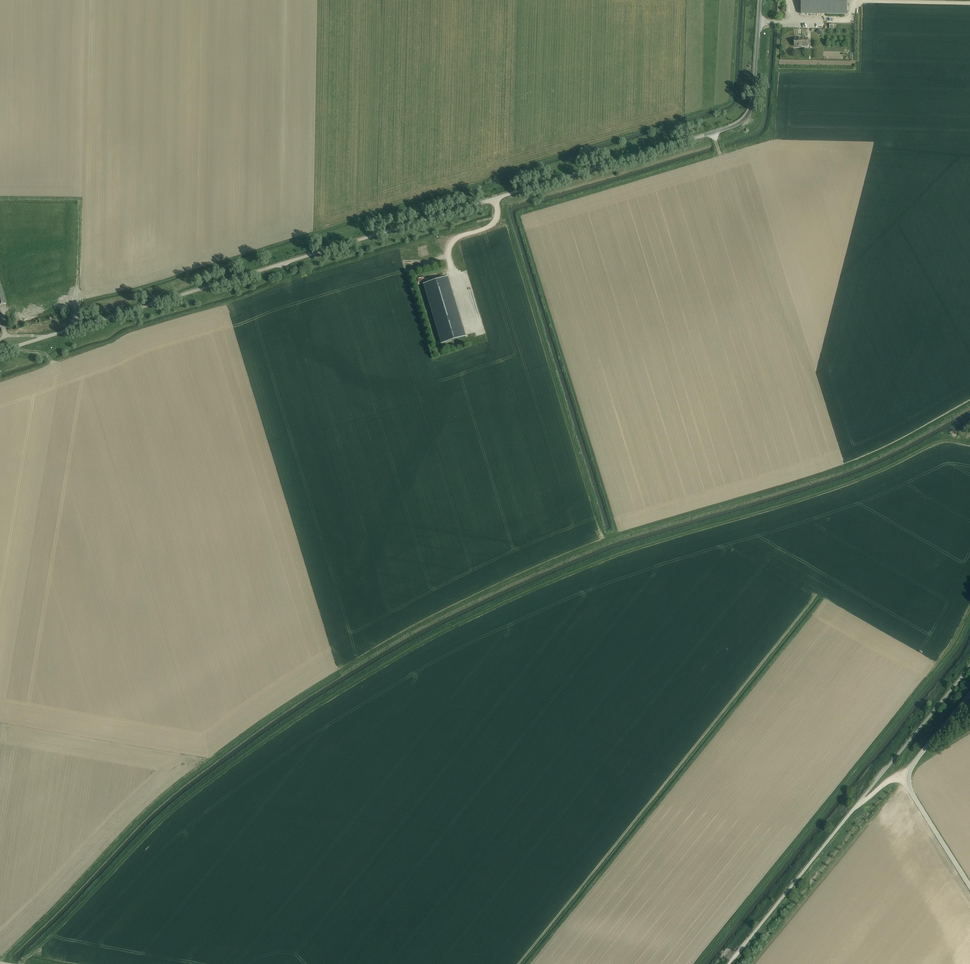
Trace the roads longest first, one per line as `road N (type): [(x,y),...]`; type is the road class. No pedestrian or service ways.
road 1 (unclassified): [(0,351),(732,126),(752,102),(760,0)]
road 2 (unclassified): [(728,963),(969,666)]
road 3 (unclassified): [(969,884),(908,777),(969,694)]

